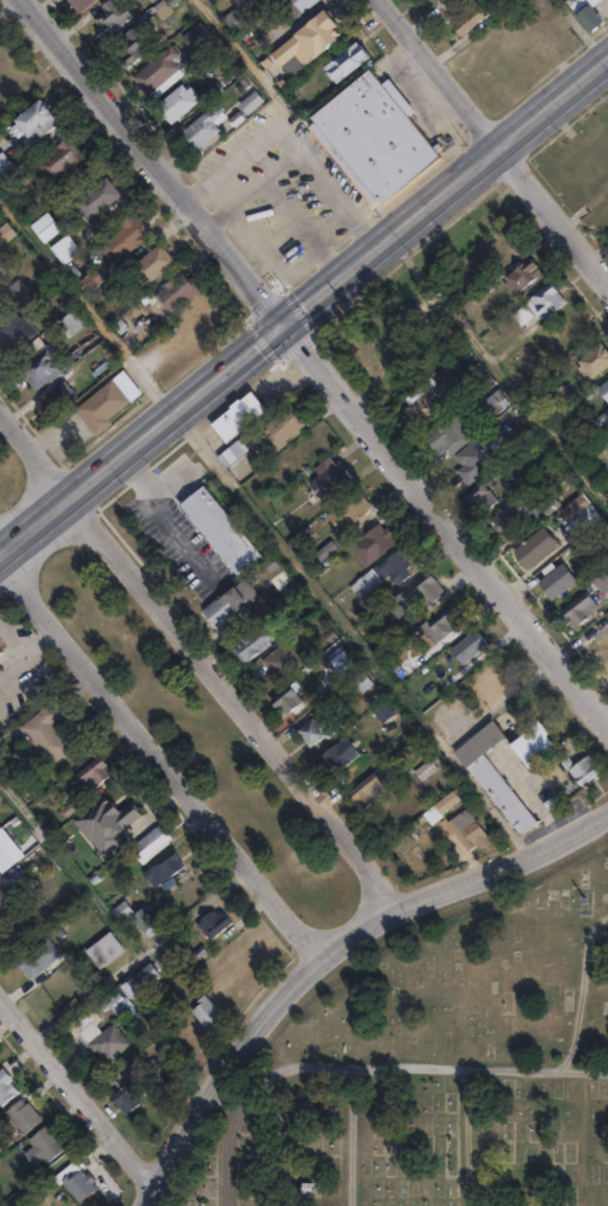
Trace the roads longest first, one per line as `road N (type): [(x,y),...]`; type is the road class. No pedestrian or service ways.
road 1 (residential): [(607,730),(27,0)]
road 2 (secondary): [(73,501),(607,63)]
road 3 (residential): [(607,816),(527,859),(393,912),(320,961),(245,1040),(147,1205)]
road 4 (residential): [(393,912),(73,501)]
road 5 (residential): [(0,581),(320,961)]
road 6 (residential): [(607,285),(379,0)]
road 7 (residential): [(154,1194),(0,1002)]

